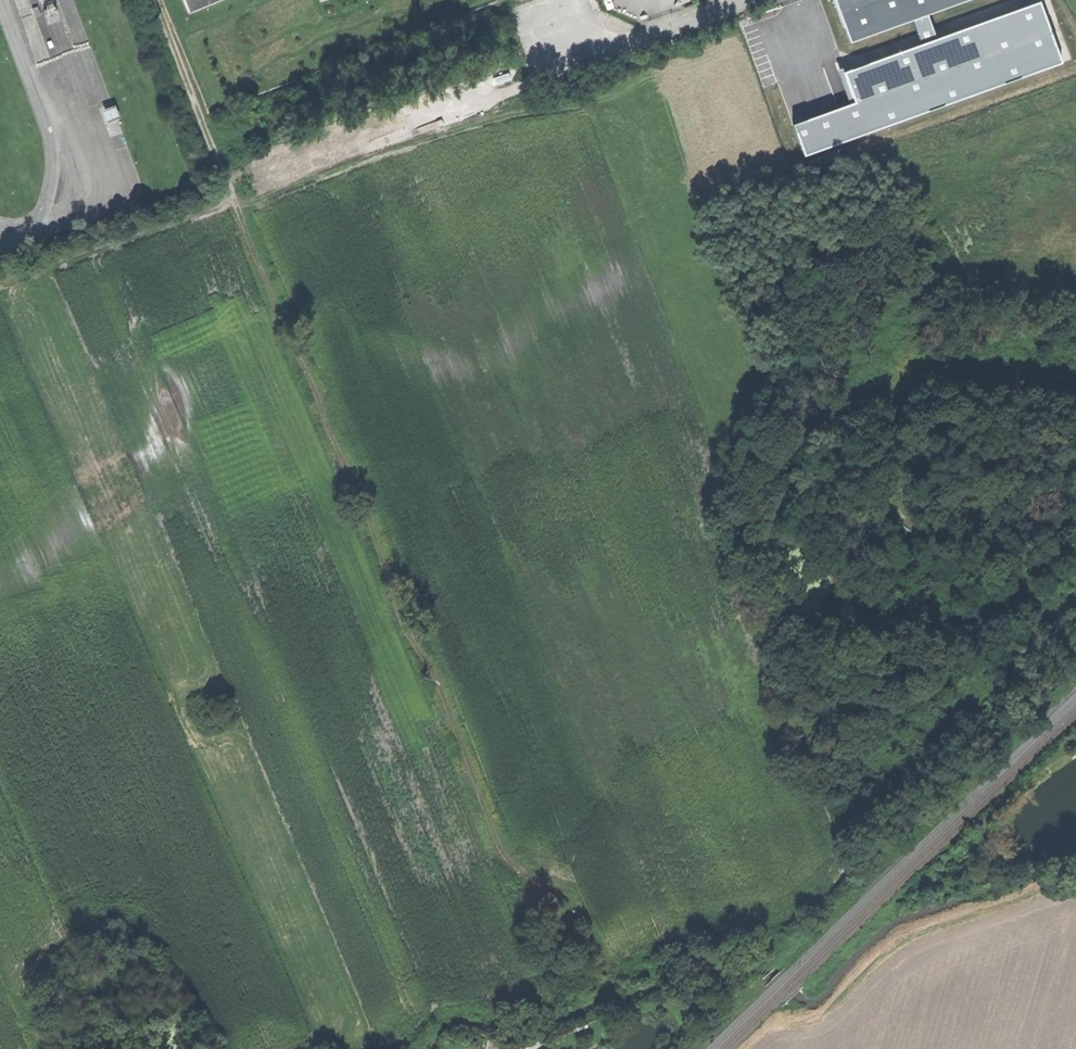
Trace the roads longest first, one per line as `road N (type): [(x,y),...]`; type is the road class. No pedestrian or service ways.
road 1 (track): [(500,850),(159,0)]
road 2 (unclassified): [(746,0),(615,45),(555,39)]

